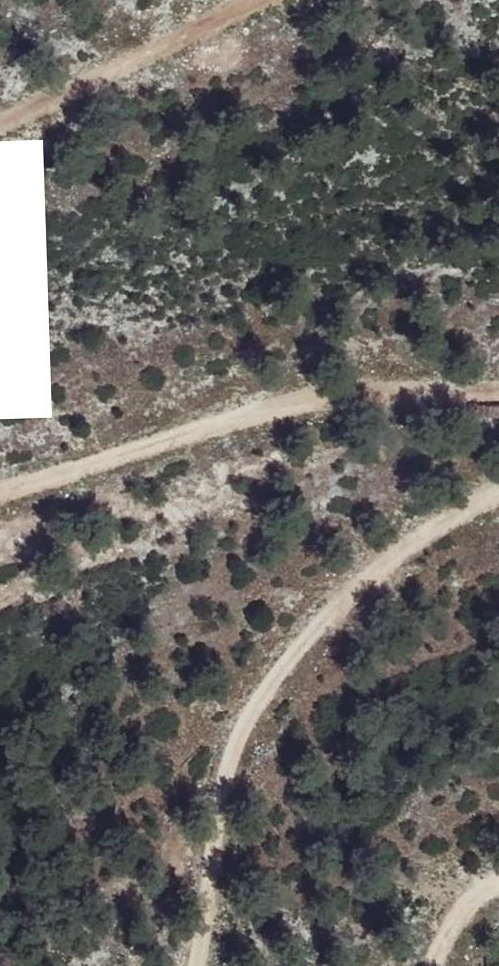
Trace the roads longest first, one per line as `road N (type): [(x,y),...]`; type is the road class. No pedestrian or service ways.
road 1 (track): [(498,493),(425,534),(316,629),(244,726),(199,849),(198,965)]
road 2 (track): [(0,495),(284,408),(394,387),(498,379)]
road 3 (track): [(257,0),(0,115)]

